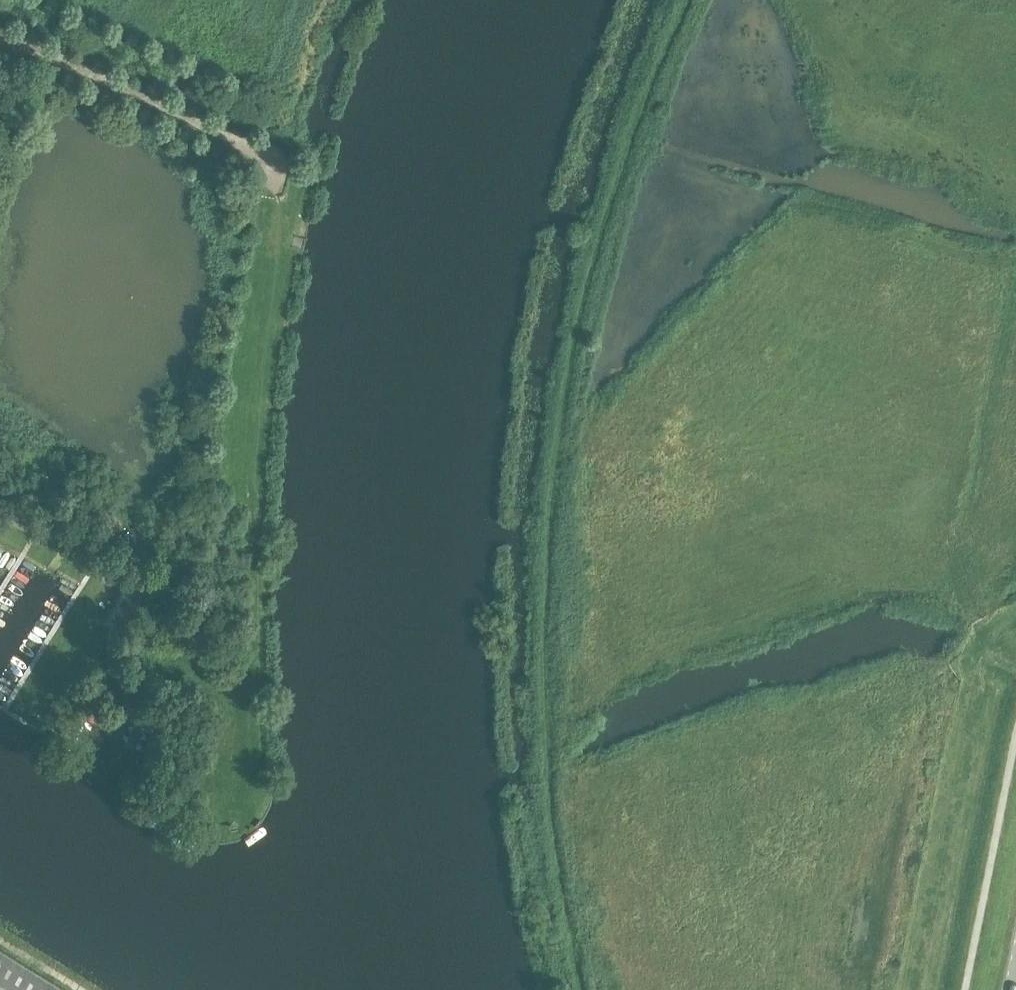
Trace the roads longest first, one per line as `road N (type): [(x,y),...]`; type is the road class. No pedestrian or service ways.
road 1 (track): [(0,39),(274,158),(277,192)]

